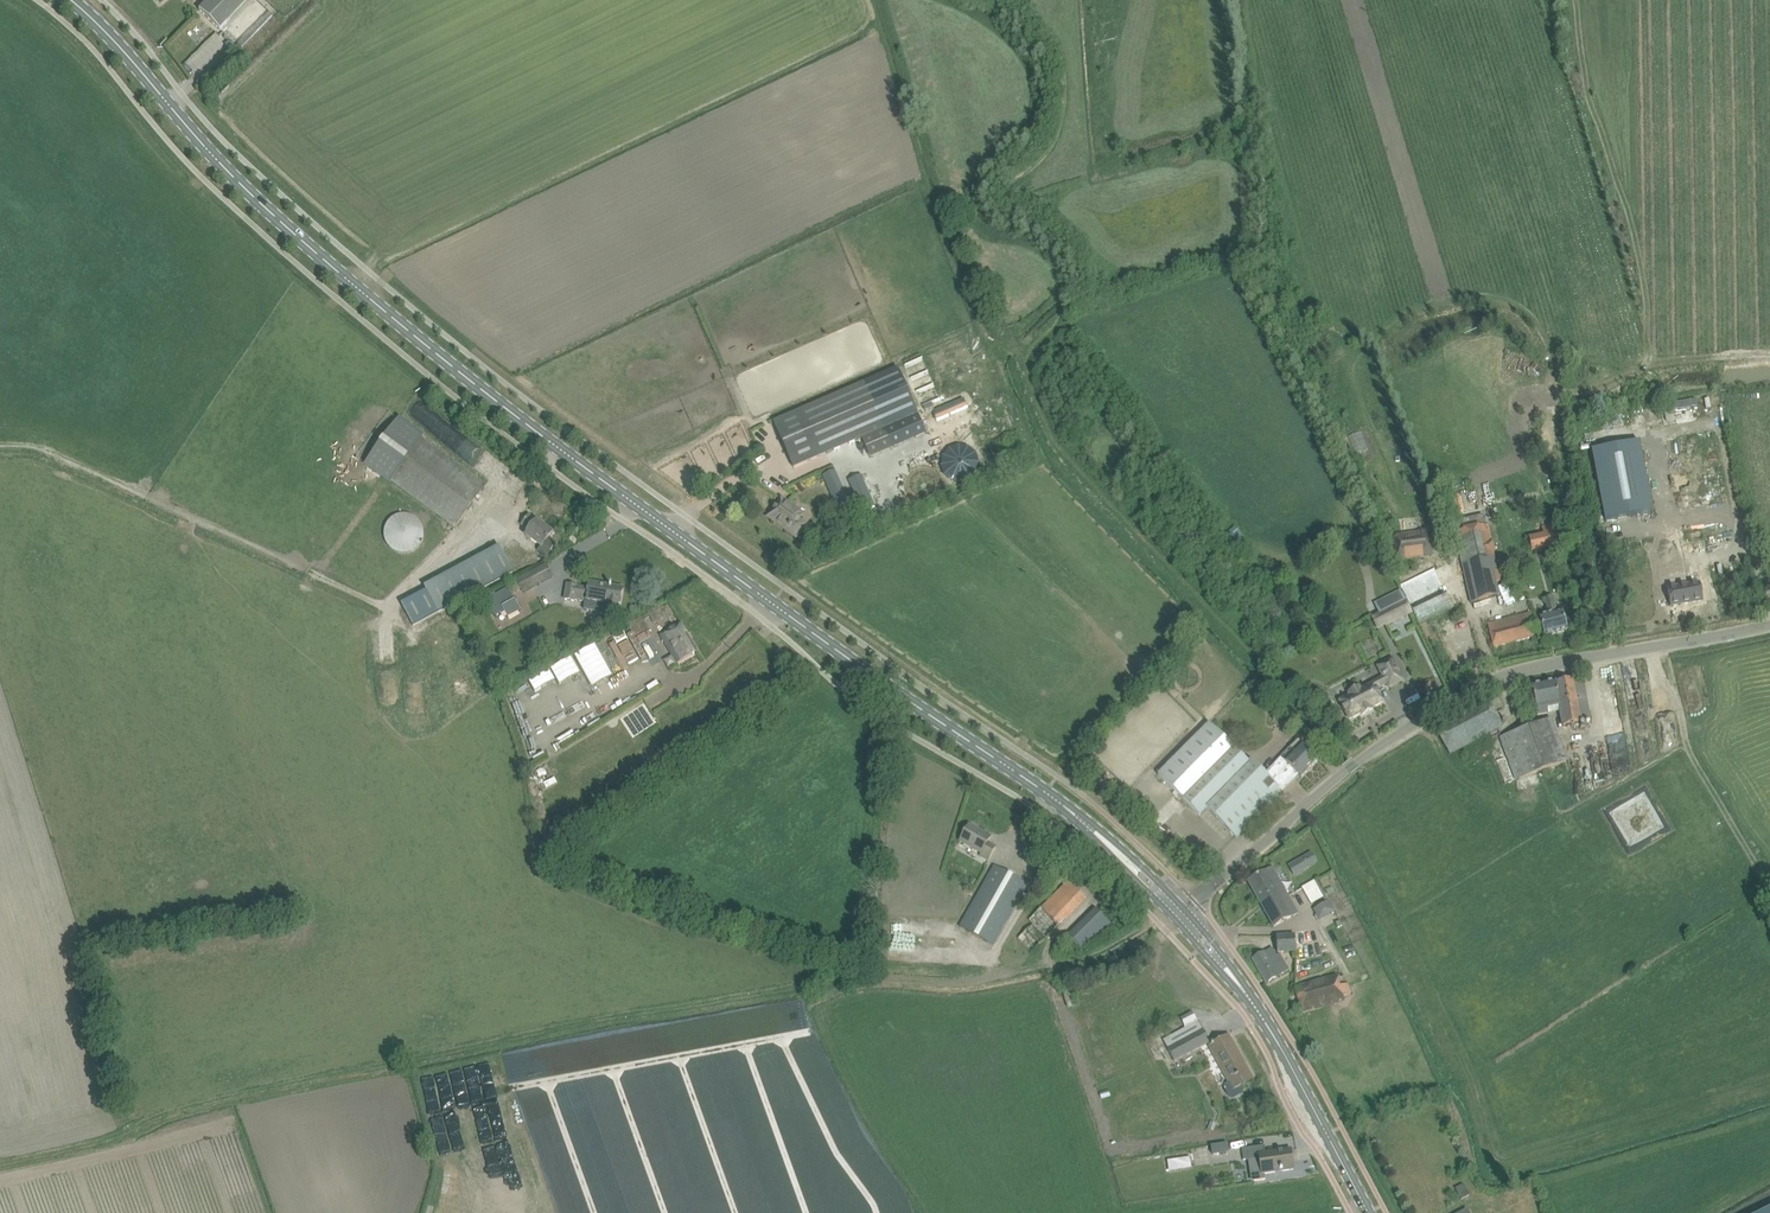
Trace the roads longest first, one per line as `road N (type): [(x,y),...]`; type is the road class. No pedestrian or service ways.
road 1 (secondary): [(1178,911),(1066,807),(622,494),(403,326),(250,192),(72,0)]
road 2 (unclassified): [(1178,911),(1357,762),(1483,686),(1567,661),(1769,625)]
road 3 (secondary): [(1368,1212),(1258,1011),(1178,911)]

